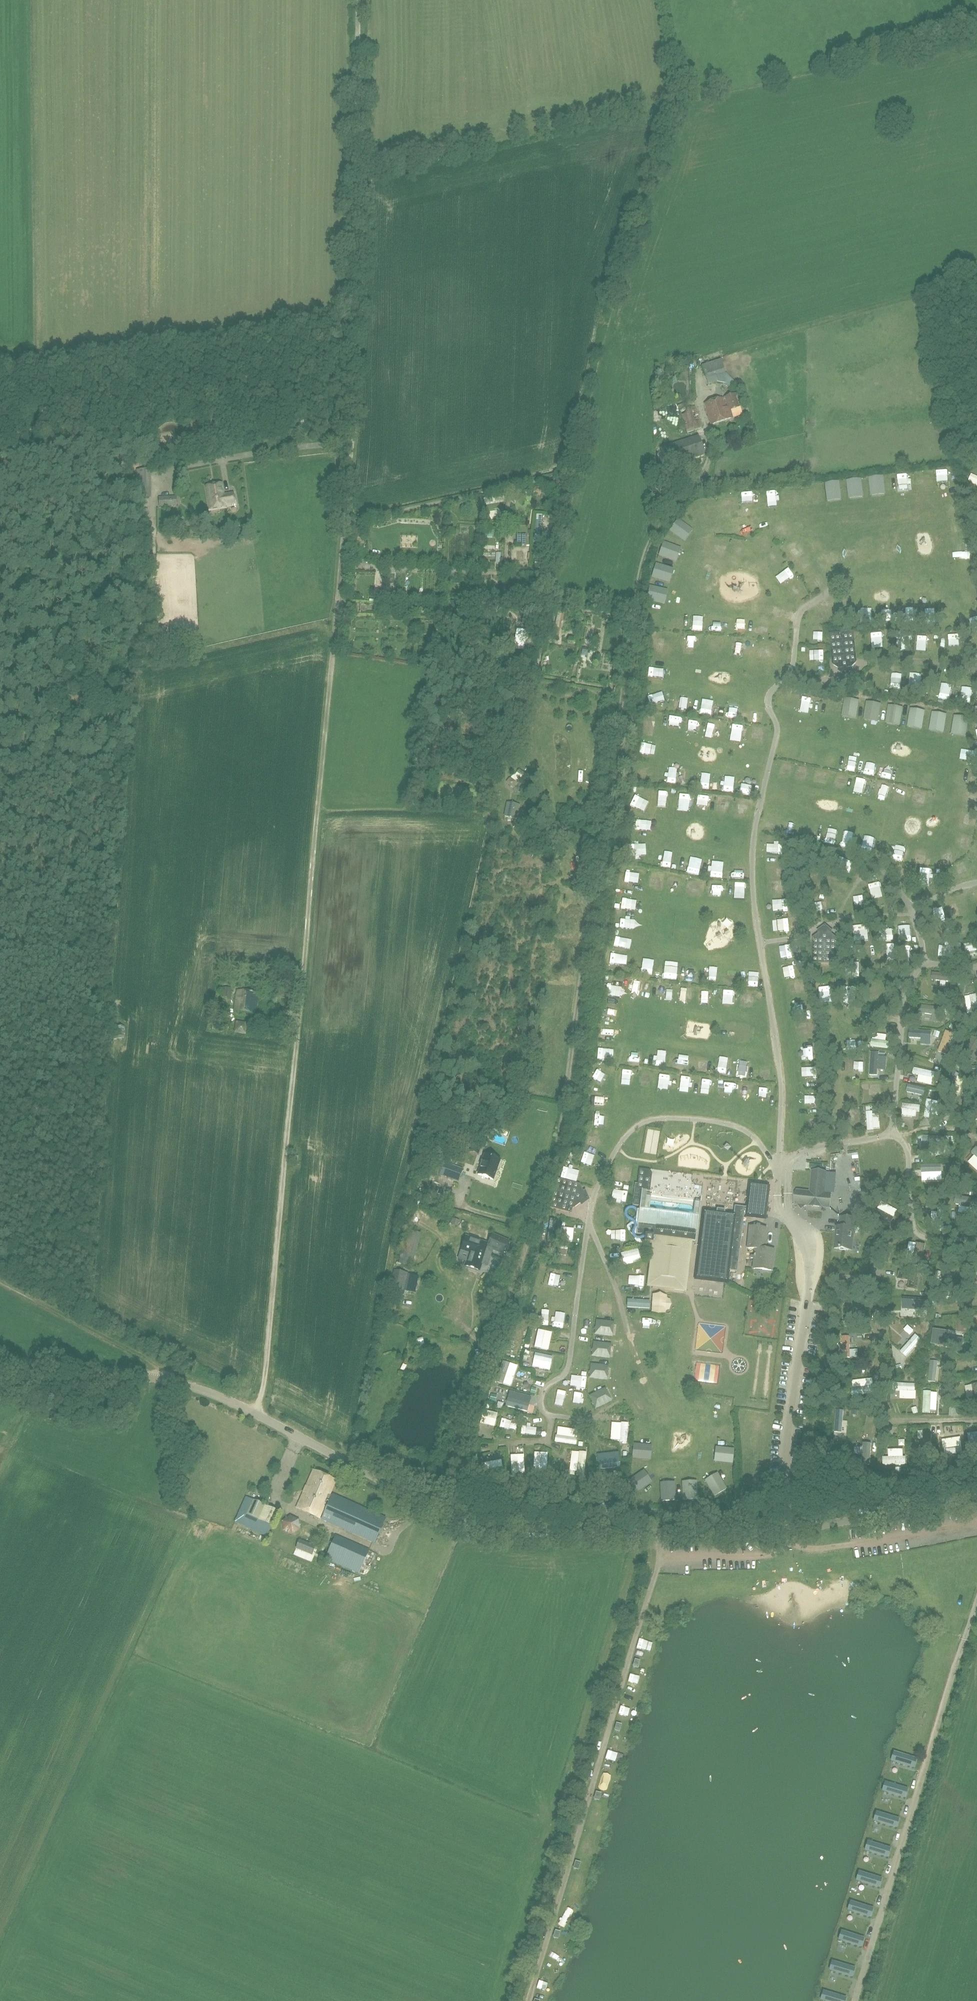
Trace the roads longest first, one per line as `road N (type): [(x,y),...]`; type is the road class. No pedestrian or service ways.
road 1 (track): [(260,1416),(351,464),(357,0)]
road 2 (unclassified): [(794,1529),(487,1531),(260,1416)]
road 3 (unclassified): [(0,1360),(166,1381),(260,1416)]
road 4 (track): [(558,517),(561,486),(541,479),(345,523)]
road 5 (track): [(337,607),(495,608),(509,624),(520,669)]
road 6 (track): [(166,1381),(149,1359),(0,1280)]
road 7 (unclassified): [(794,1529),(976,1496)]

